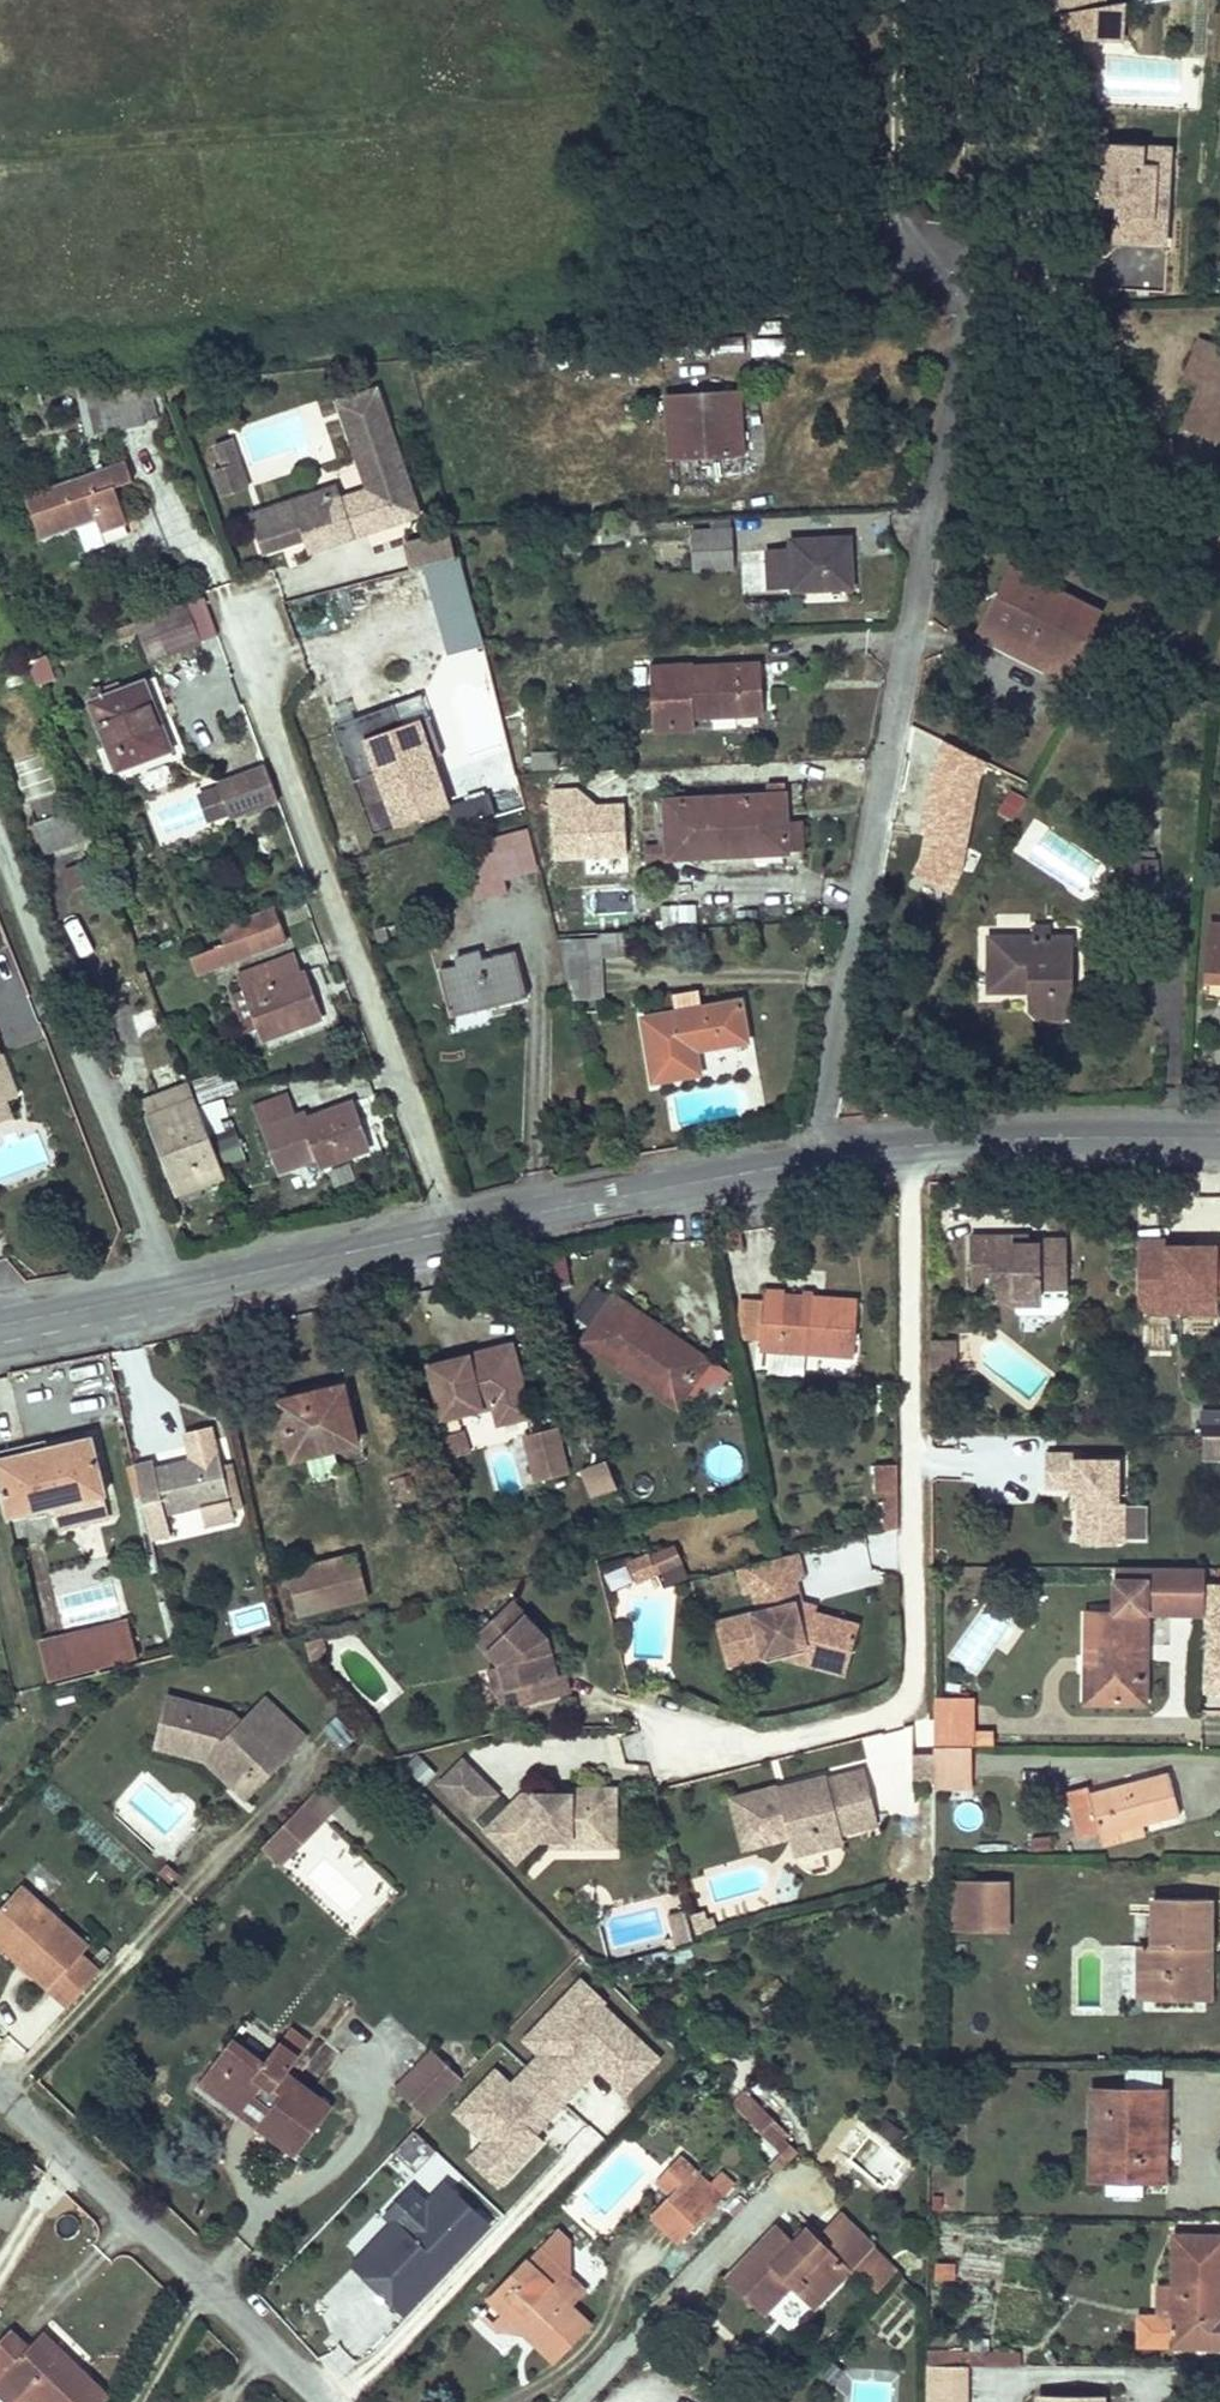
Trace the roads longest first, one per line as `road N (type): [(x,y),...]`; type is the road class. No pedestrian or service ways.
road 1 (residential): [(806,1158),(942,455),(958,334),(887,77),(907,0)]
road 2 (residential): [(456,1233),(236,610)]
road 3 (residential): [(187,1291),(0,845)]
road 4 (residential): [(0,2087),(326,2401)]
road 5 (unclassified): [(806,1158),(1015,1143),(1219,1151)]
road 6 (unclassified): [(456,1233),(806,1158)]
road 7 (unclassified): [(187,1291),(456,1233)]
road 8 (unclassified): [(0,1327),(187,1291)]

